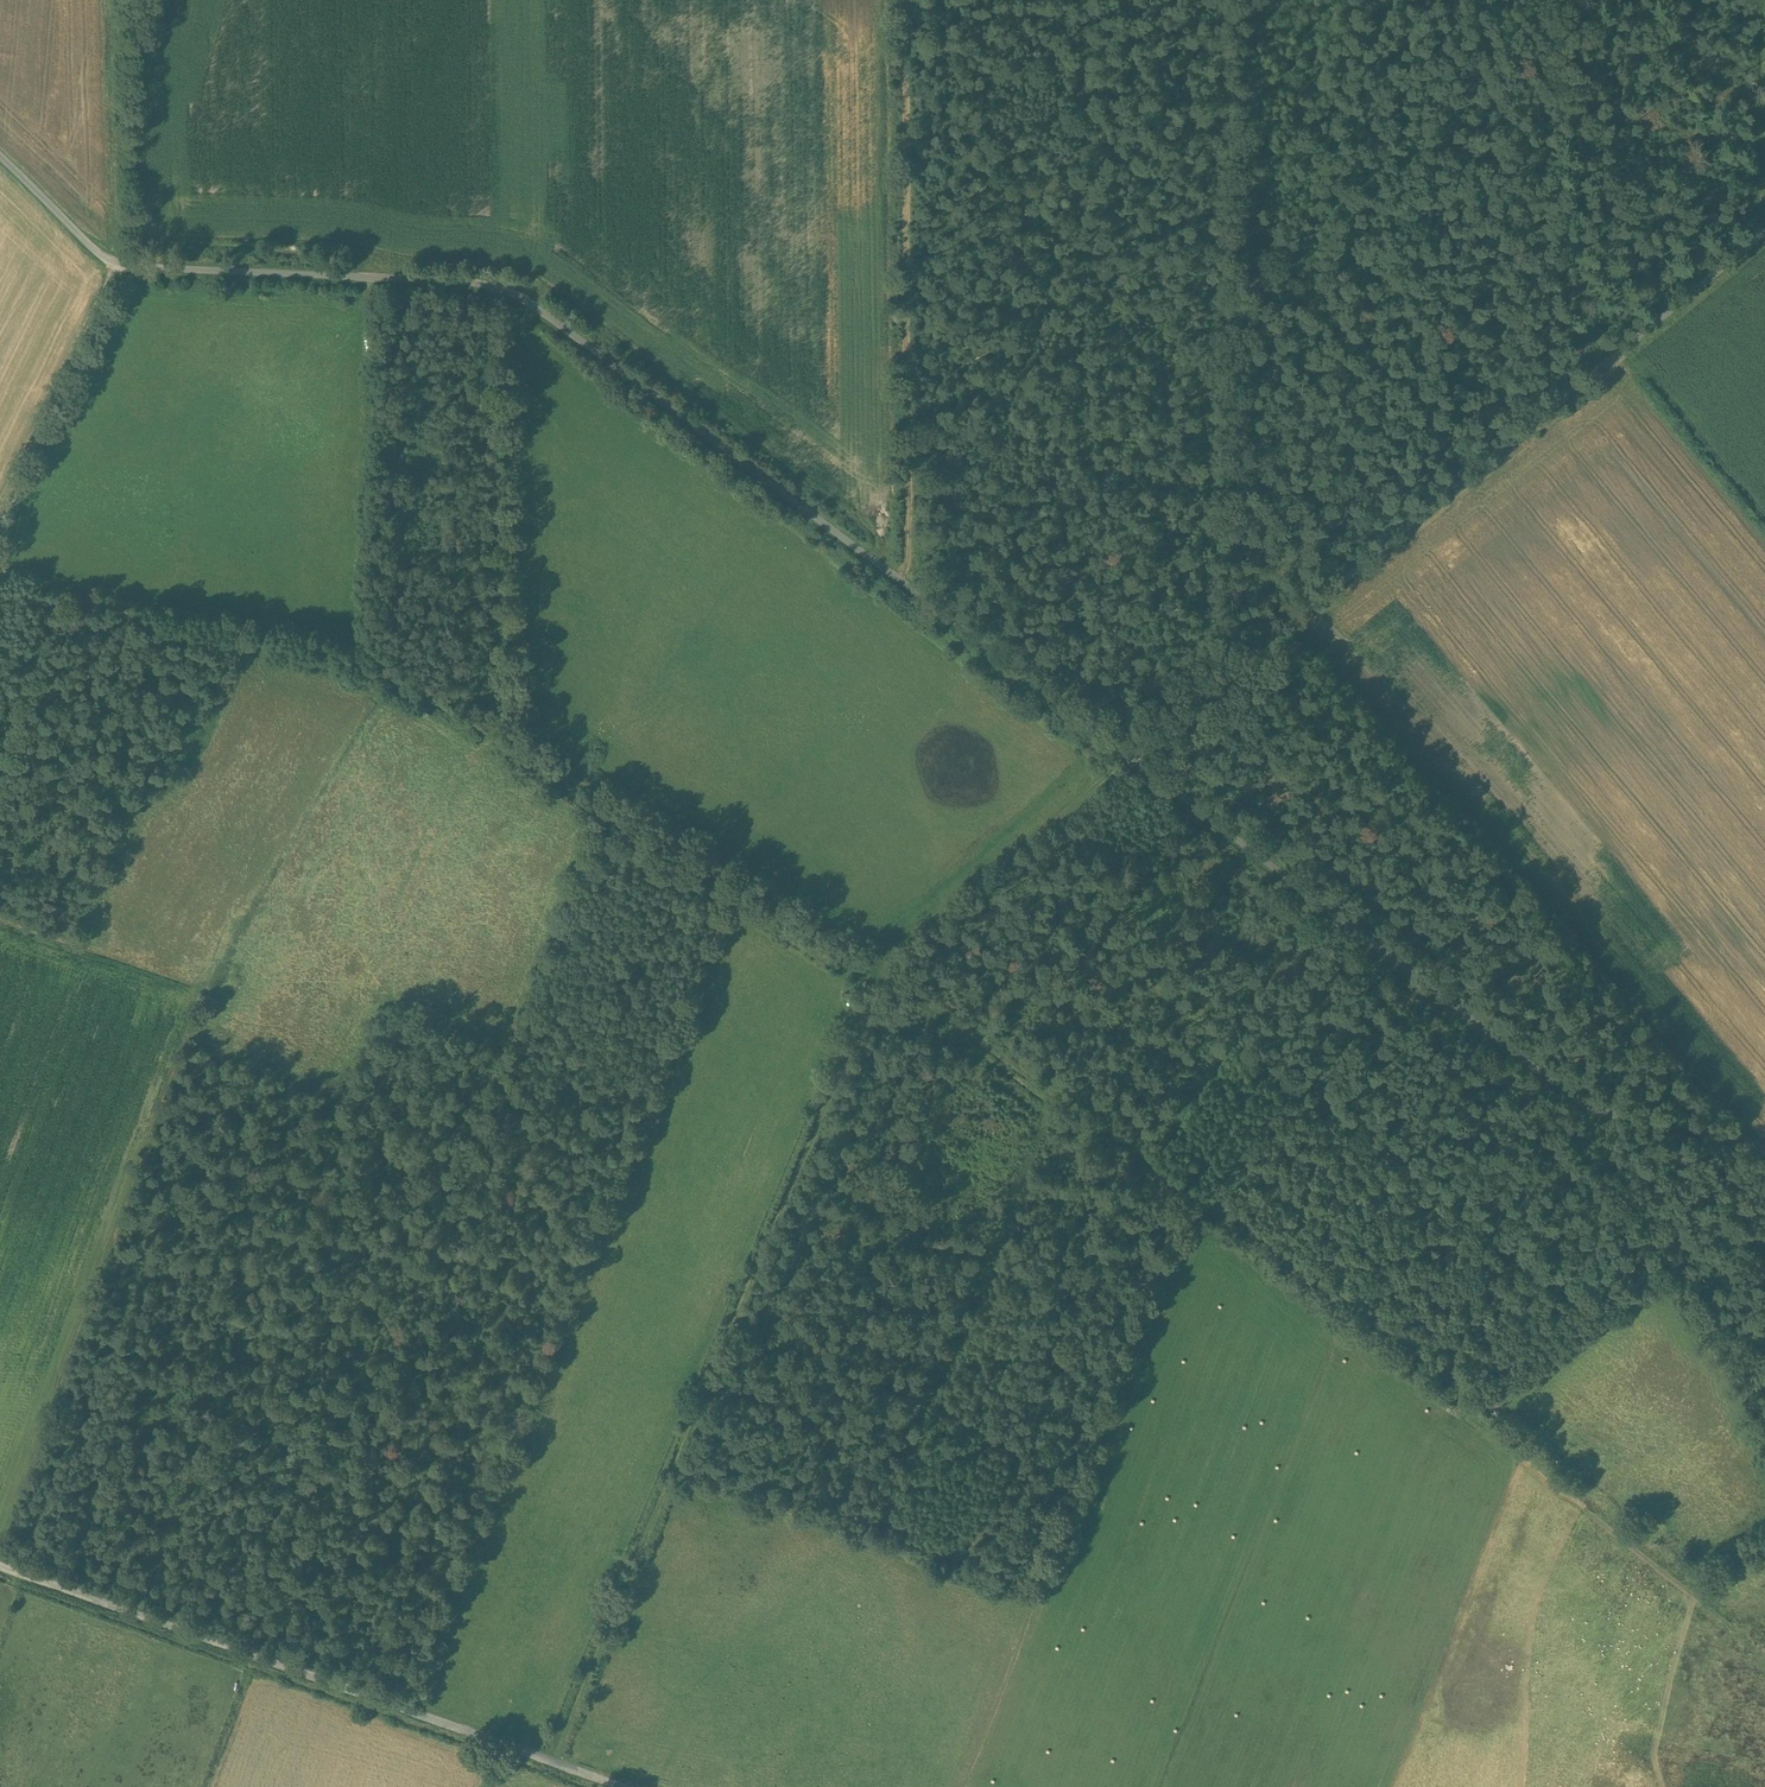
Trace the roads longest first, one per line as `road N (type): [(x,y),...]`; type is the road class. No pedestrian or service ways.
road 1 (unclassified): [(1130,758),(512,287),(117,263),(0,154)]
road 2 (track): [(552,1762),(879,970)]
road 3 (unclassified): [(1764,231),(1130,758)]
road 4 (unclassified): [(1764,1153),(1732,1136),(1584,1104),(1130,758)]
road 5 (unclassified): [(624,1786),(0,1564)]
road 6 (track): [(901,0),(907,566),(898,580)]
road 7 (track): [(489,281),(503,746)]
road 8 (track): [(136,1614),(289,1203)]
road 9 (track): [(1130,758),(879,970)]
road 10 (track): [(448,0),(368,275)]
road 11 (track): [(879,970),(1061,1098)]
road 12 (track): [(1764,149),(1763,0)]

